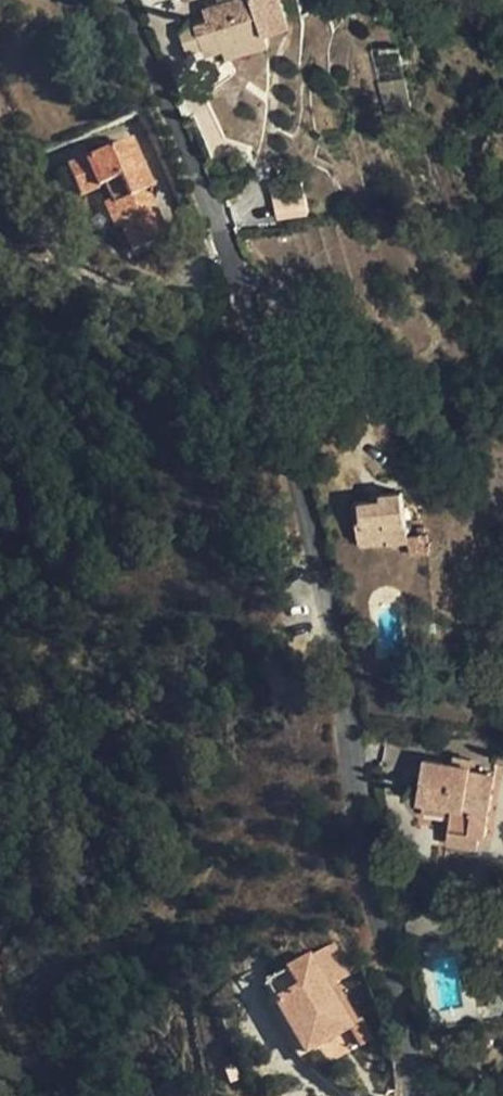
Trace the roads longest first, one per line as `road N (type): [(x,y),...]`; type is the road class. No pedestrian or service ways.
road 1 (residential): [(119,0),(243,281),(294,465),(346,706),(411,1095)]

